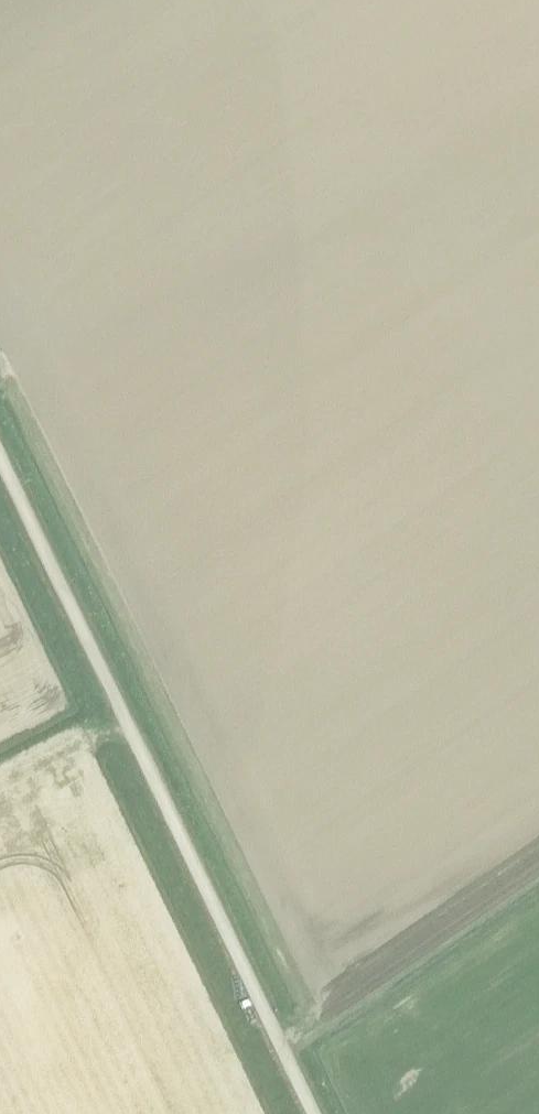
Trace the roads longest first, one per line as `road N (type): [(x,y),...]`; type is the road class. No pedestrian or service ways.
road 1 (unclassified): [(313,1113),(0,456)]

